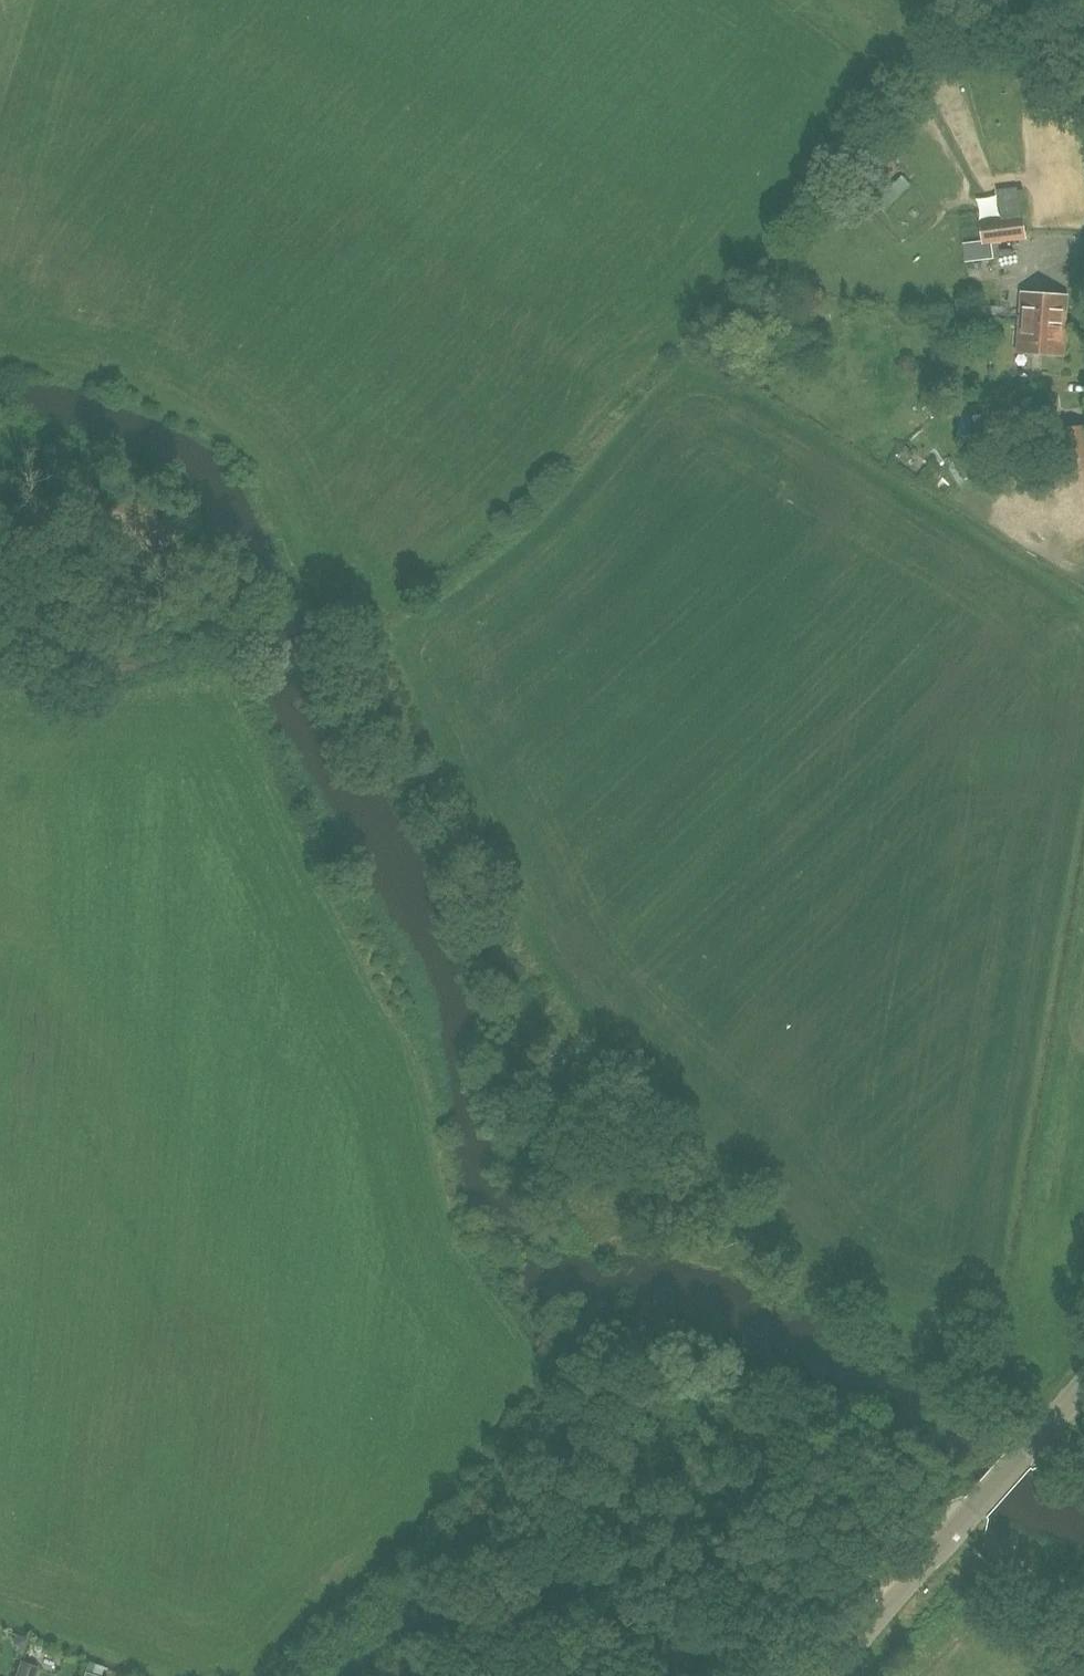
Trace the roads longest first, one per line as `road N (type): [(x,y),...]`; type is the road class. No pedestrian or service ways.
road 1 (unclassified): [(825,1675),(1083,1383)]

